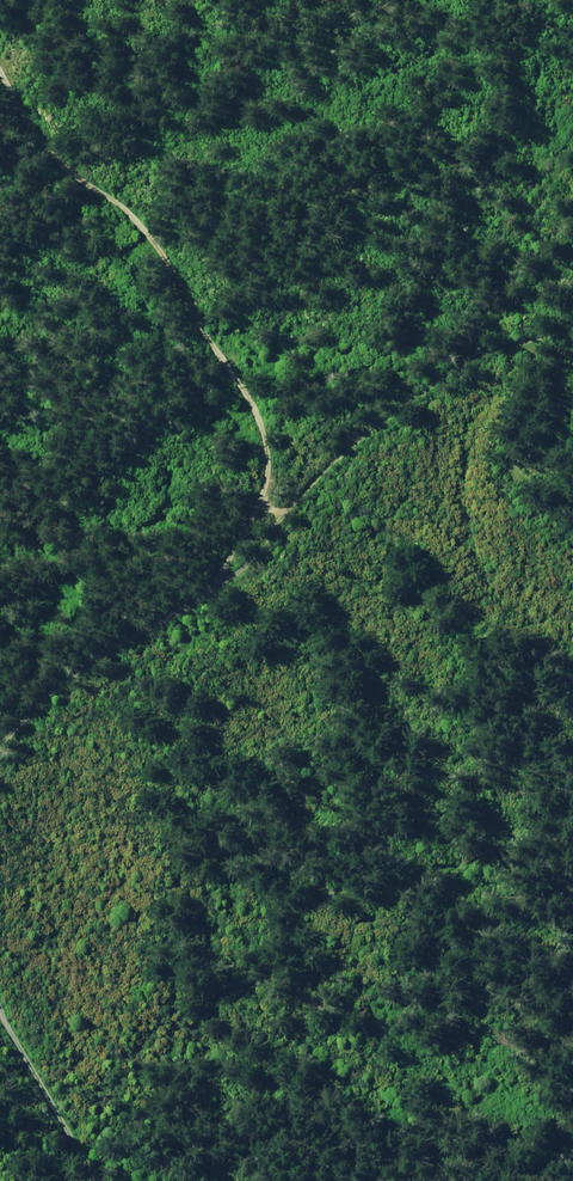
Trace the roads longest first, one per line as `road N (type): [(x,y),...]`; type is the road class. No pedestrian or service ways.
road 1 (unclassified): [(0,34),(24,90),(140,190),(254,401),(249,520),(235,568),(128,636),(0,754)]
road 2 (track): [(249,520),(305,505),(572,330)]
road 3 (unclassified): [(0,1003),(103,1180)]

